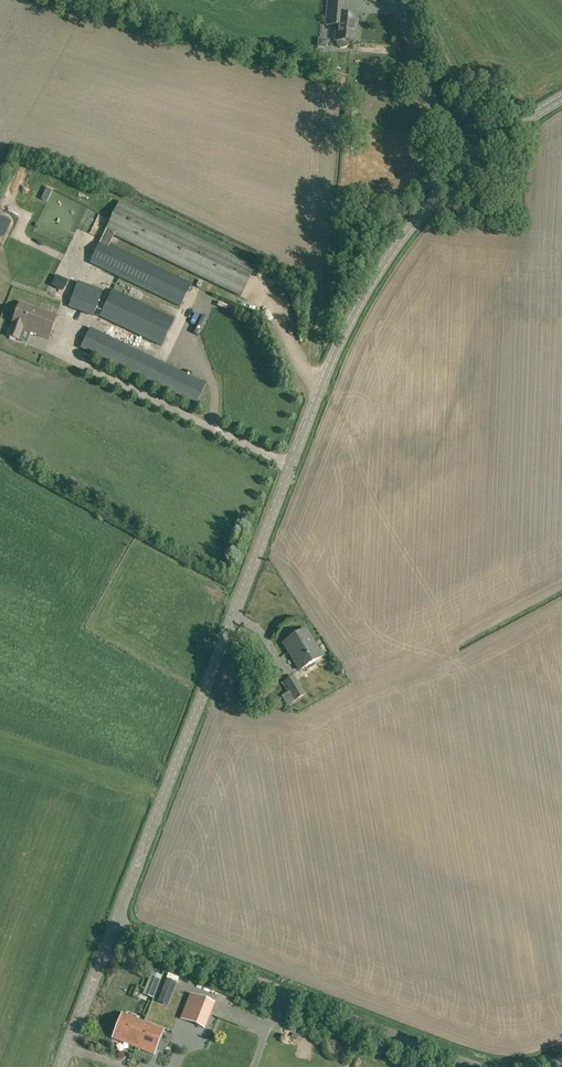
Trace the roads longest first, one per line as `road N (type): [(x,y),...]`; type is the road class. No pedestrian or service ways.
road 1 (tertiary): [(115,924),(331,365),(381,270),(475,159)]
road 2 (unclassified): [(479,1066),(115,924)]
road 3 (unclassified): [(475,159),(429,90),(399,0)]
road 4 (tertiary): [(60,1066),(115,924)]

